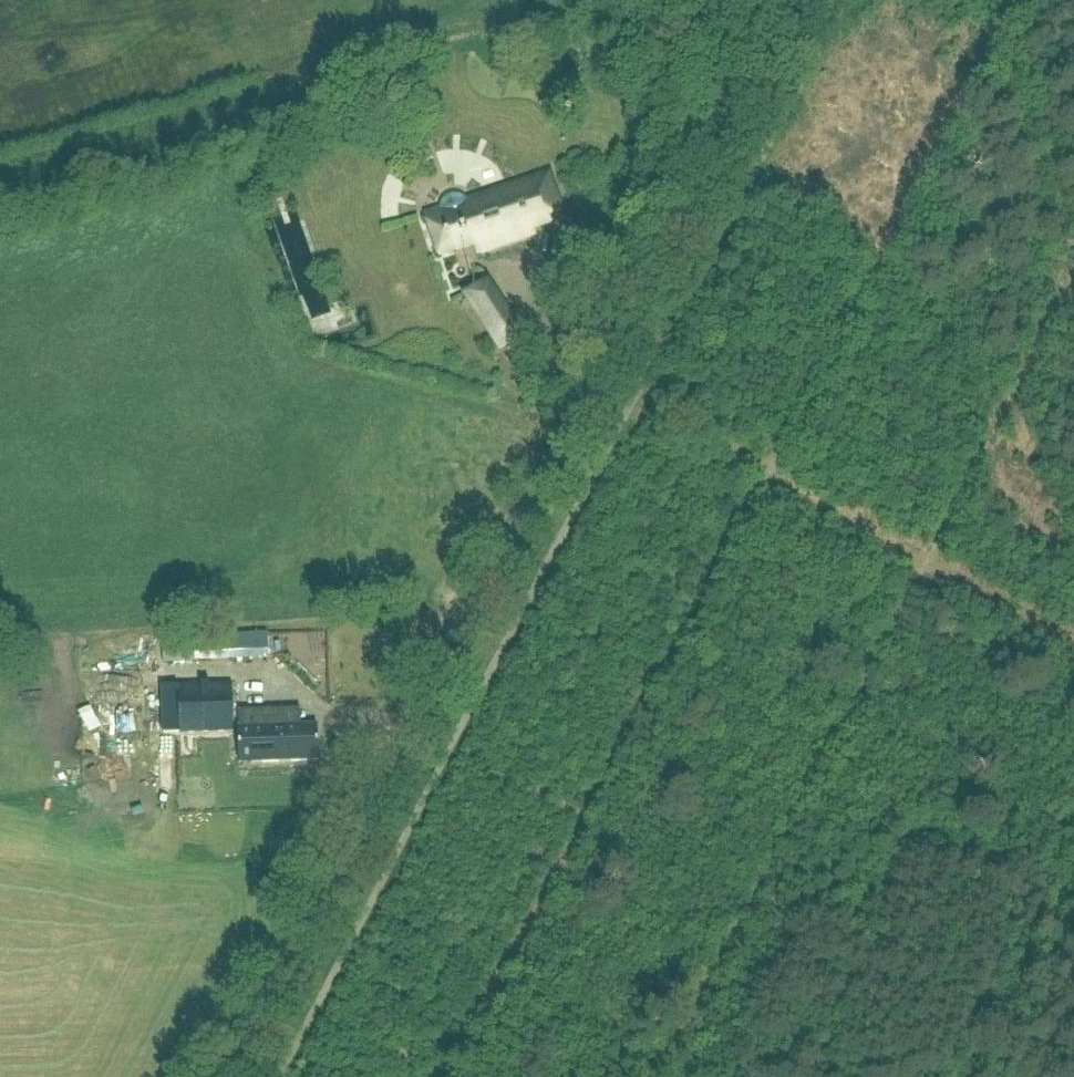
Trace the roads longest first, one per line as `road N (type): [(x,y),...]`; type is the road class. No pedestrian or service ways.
road 1 (unclassified): [(229,1076),(795,0)]
road 2 (track): [(550,0),(384,30),(267,120),(0,199)]
road 3 (track): [(769,472),(1016,0)]

